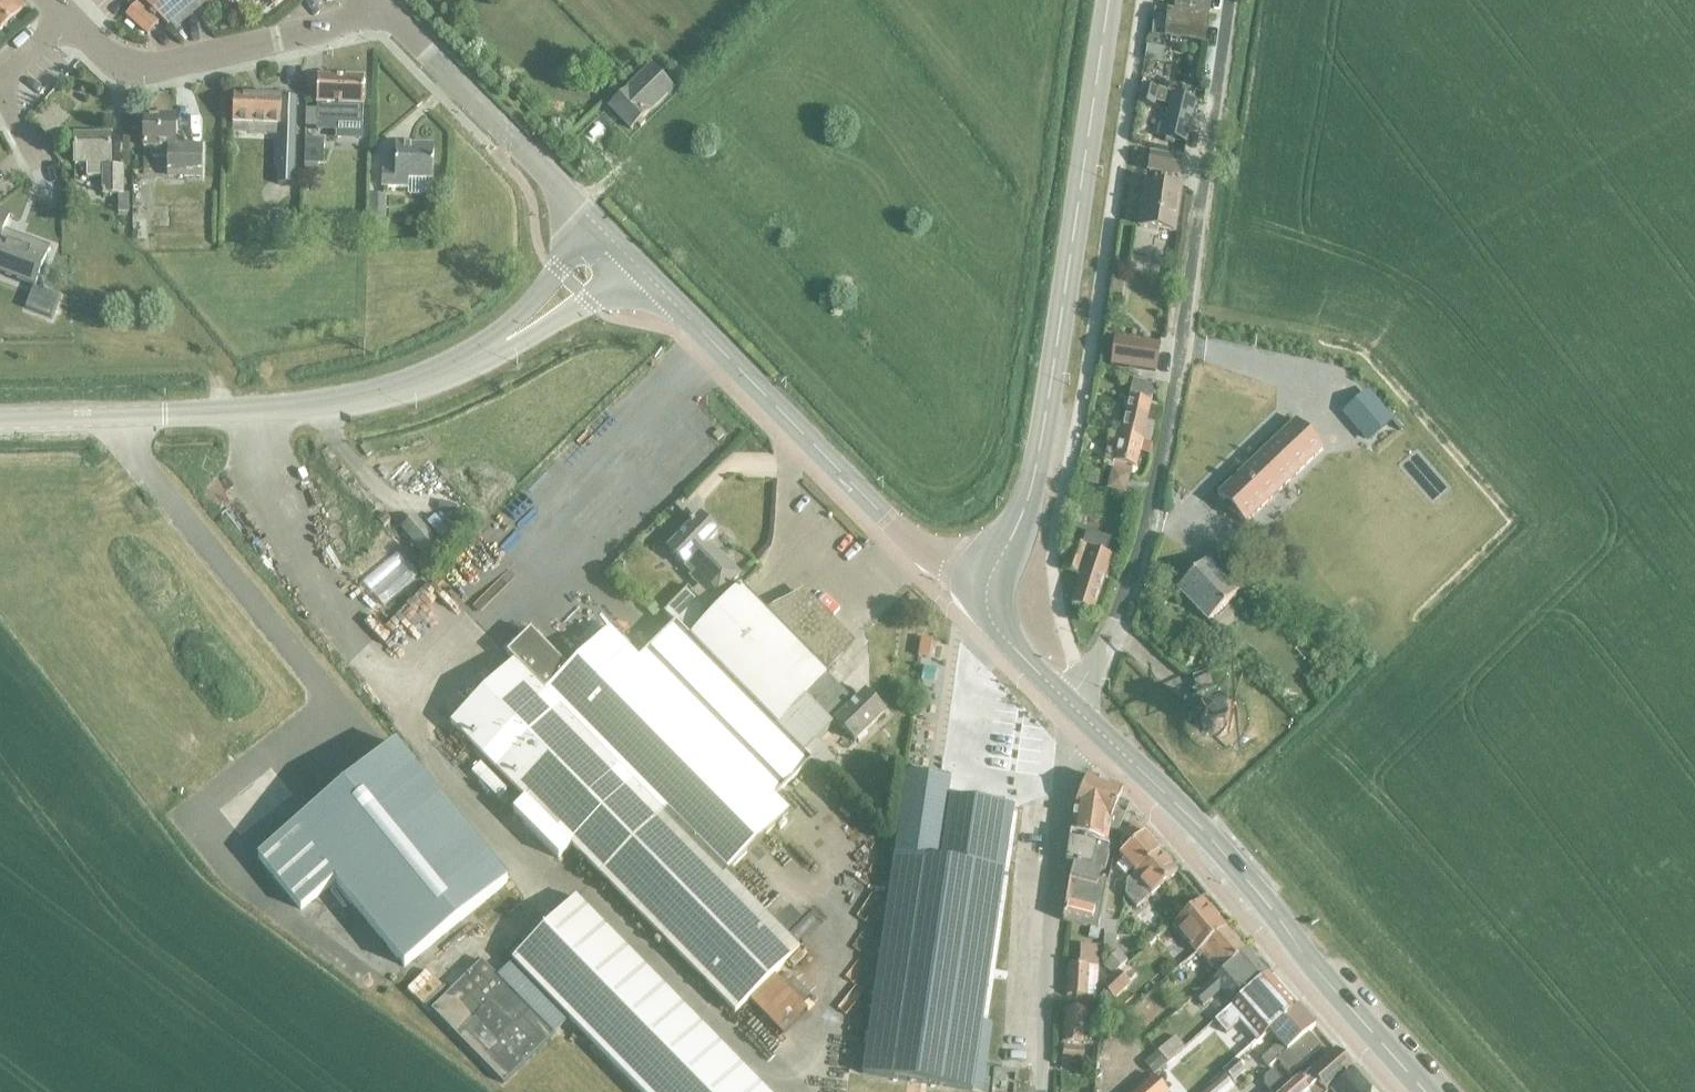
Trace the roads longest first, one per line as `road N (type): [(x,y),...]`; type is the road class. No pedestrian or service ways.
road 1 (residential): [(1080,714),(1138,561),(1172,409),(1231,0)]
road 2 (secondary): [(989,579),(1025,509),(1036,465),(1106,0)]
road 3 (tertiary): [(0,420),(339,403),(410,385),(511,336)]
road 4 (secondary): [(1424,1091),(1196,825),(1080,714)]
road 5 (tertiary): [(989,579),(948,566),(885,519),(631,262)]
road 6 (residential): [(1043,1091),(1058,832),(1080,714)]
road 7 (residential): [(70,19),(119,70),(153,72),(323,28),(370,1)]
road 8 (unclassified): [(597,228),(370,1)]
road 9 (residential): [(40,166),(5,106),(4,79),(70,19)]
road 10 (secondary): [(1080,714),(1033,672),(1000,628),(987,605),(989,579)]
road 11 (tertiary): [(511,336),(569,313),(631,262)]
road 12 (tertiary): [(597,228),(511,336)]

